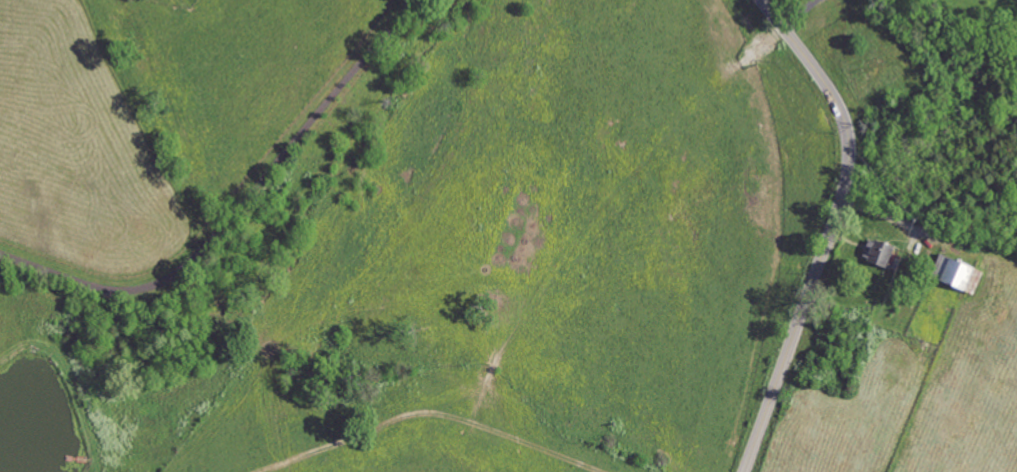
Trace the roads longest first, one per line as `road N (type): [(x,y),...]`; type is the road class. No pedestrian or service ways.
road 1 (secondary): [(745,471),(848,174),(836,102),(760,0)]

